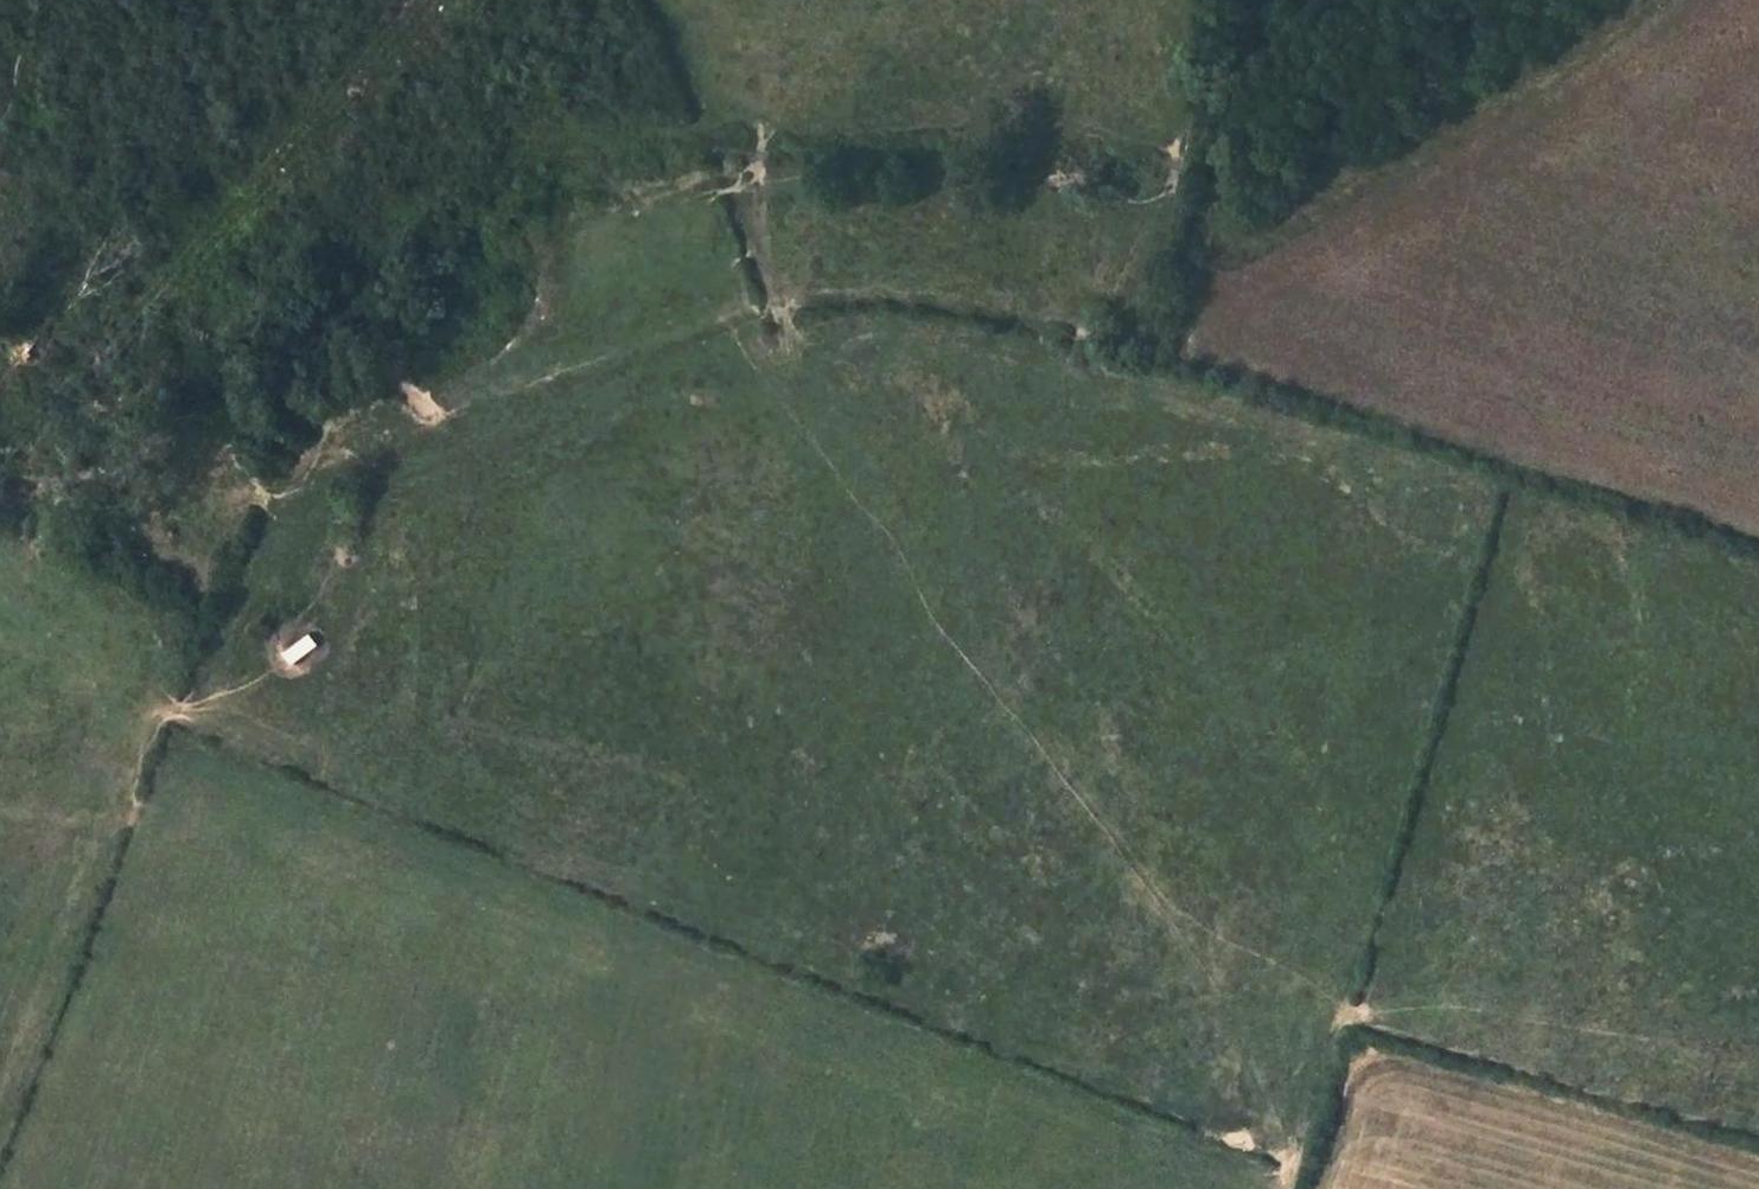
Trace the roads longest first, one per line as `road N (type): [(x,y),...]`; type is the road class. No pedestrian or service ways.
road 1 (track): [(1254,0),(1208,195),(1241,277)]

